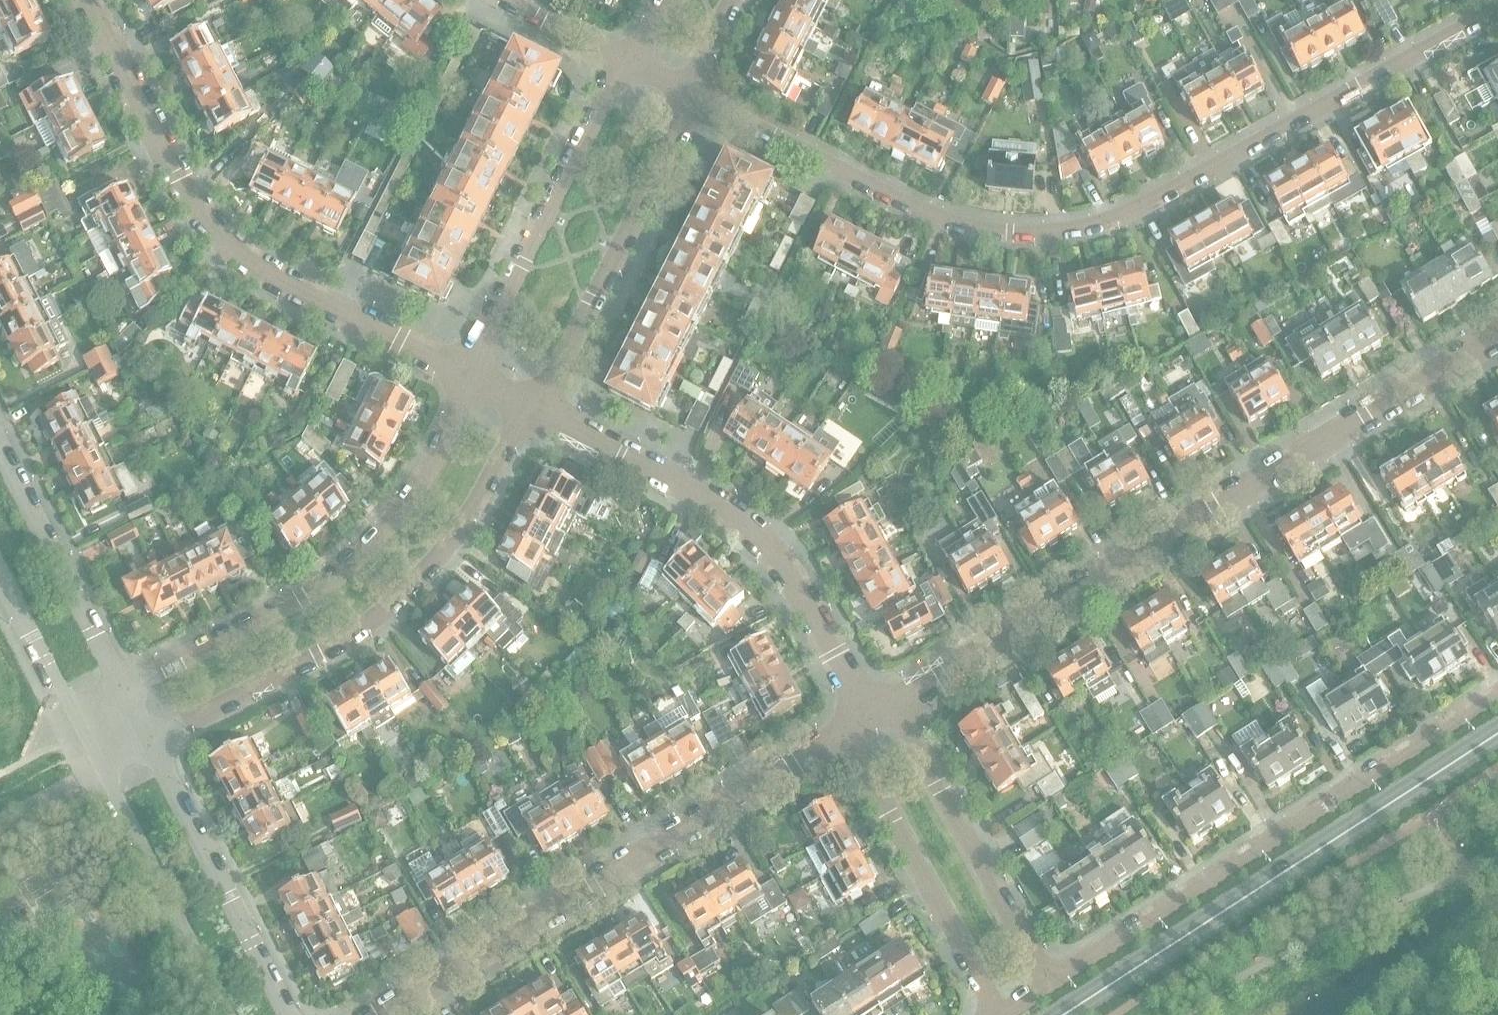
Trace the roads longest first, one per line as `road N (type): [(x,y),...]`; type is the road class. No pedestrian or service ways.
road 1 (residential): [(1497,6),(1173,189),(1108,220),(1051,231),(966,226),(926,211),(688,90)]
road 2 (residential): [(875,717),(1497,340)]
road 3 (residential): [(382,1014),(875,717)]
road 4 (residential): [(468,374),(254,265),(221,234),(175,173),(88,0)]
road 5 (residential): [(1497,694),(1050,984)]
road 6 (residential): [(154,743),(319,655),(387,609),(452,542),(534,409)]
road 7 (secondary): [(1497,733),(1064,1014)]
road 8 (residential): [(468,374),(432,462),(353,561),(257,621),(122,685)]
road 9 (residential): [(875,717),(789,561),(759,531),(534,409)]
road 10 (residential): [(534,409),(685,115),(688,90)]
road 11 (residential): [(634,64),(468,374)]
road 12 (residential): [(875,717),(863,760),(1002,1014)]
road 13 (residential): [(1050,984),(910,734),(875,717)]
road 14 (residential): [(285,1014),(154,743)]
road 15 (residential): [(104,769),(229,1014)]
road 16 (residential): [(122,685),(0,449)]
road 17 (residential): [(0,571),(72,710)]
road 18 (residential): [(634,64),(508,0)]

